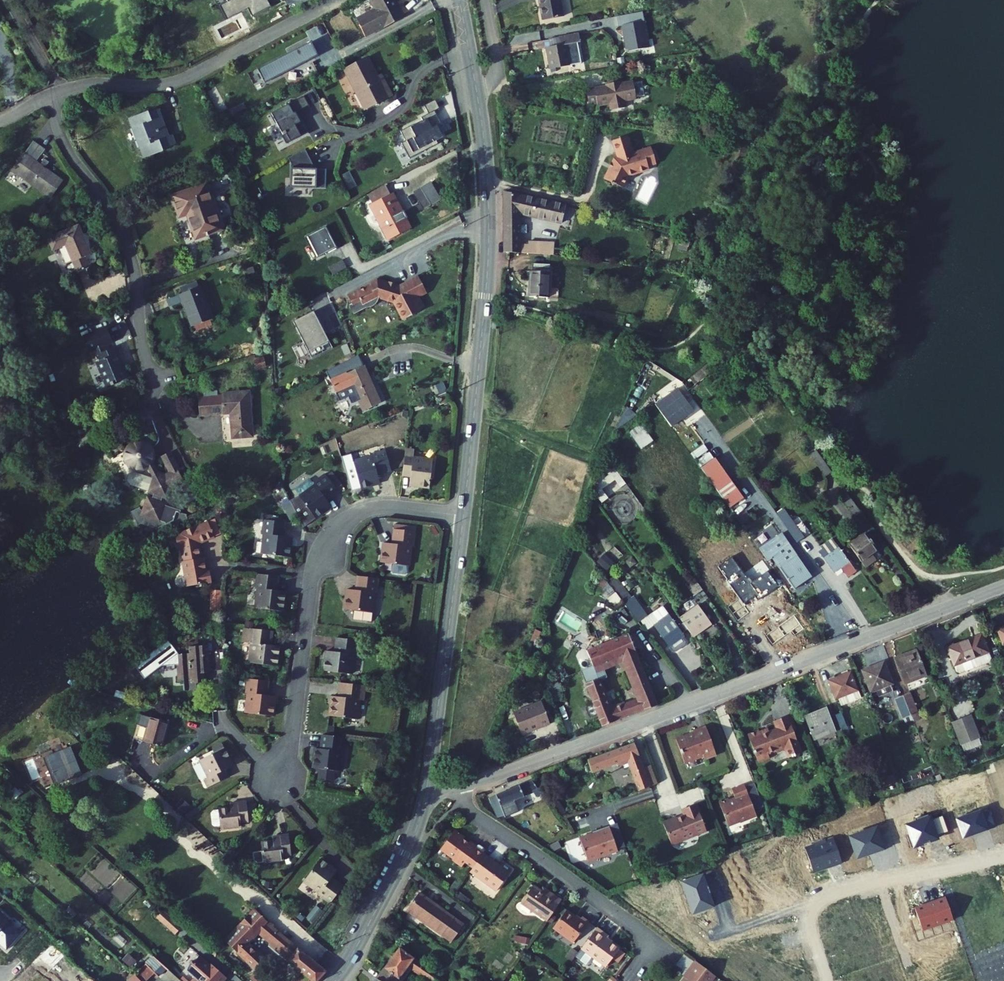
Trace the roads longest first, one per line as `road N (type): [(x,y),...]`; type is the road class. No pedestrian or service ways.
road 1 (unclassified): [(459,788),(1003,585)]
road 2 (tertiary): [(460,0),(489,209),(464,515)]
road 3 (residential): [(464,515),(373,508),(345,518),(321,541),(281,779)]
road 4 (residential): [(48,97),(69,149),(125,238),(147,357),(169,401)]
road 5 (residential): [(459,788),(477,816),(655,940),(626,980)]
road 6 (residential): [(339,0),(175,81),(89,81),(61,90)]
road 7 (tertiary): [(464,515),(426,793)]
road 8 (residential): [(1003,855),(817,899),(808,931),(824,980)]
road 9 (tertiary): [(426,793),(399,867),(335,980)]

